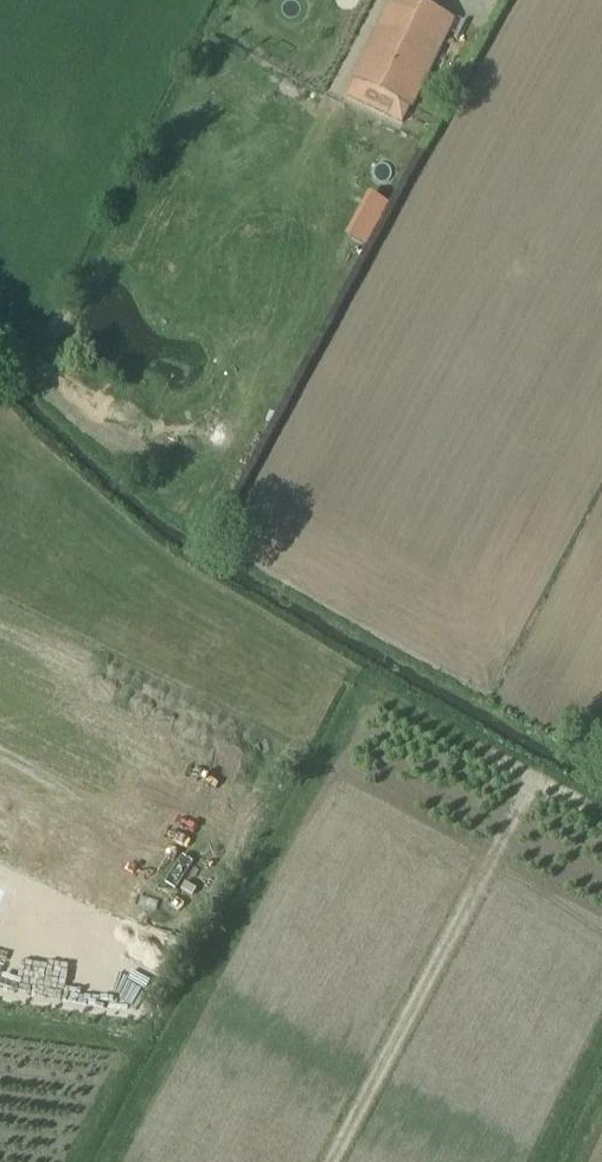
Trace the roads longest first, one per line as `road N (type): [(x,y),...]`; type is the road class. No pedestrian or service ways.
road 1 (track): [(534,782),(332,1161)]

